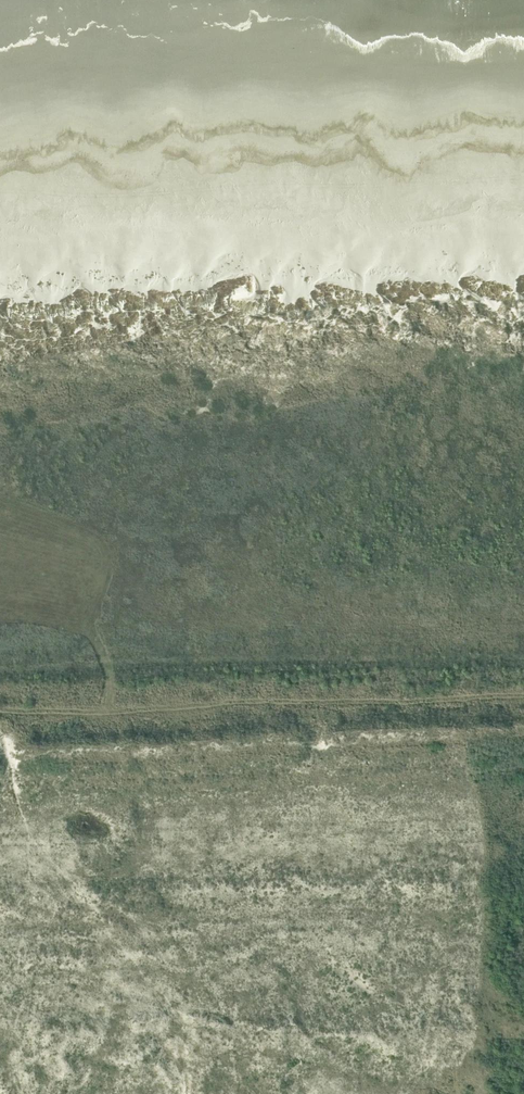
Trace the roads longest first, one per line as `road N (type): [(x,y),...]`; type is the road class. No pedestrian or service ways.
road 1 (track): [(523,698),(0,708)]

